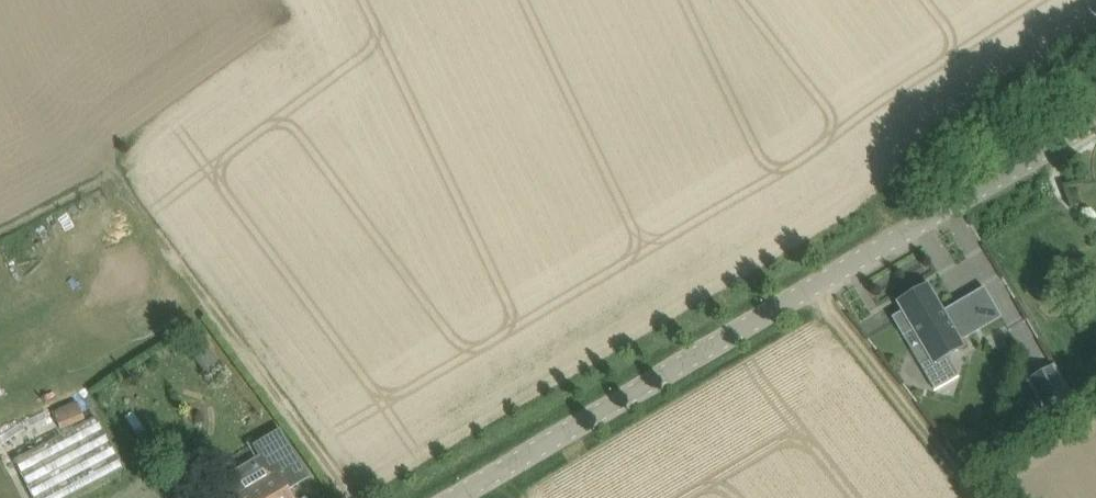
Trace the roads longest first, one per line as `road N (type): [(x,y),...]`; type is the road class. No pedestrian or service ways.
road 1 (tertiary): [(454,497),(1095,117)]
road 2 (track): [(90,170),(140,206),(351,497)]
road 3 (track): [(986,497),(818,285)]

